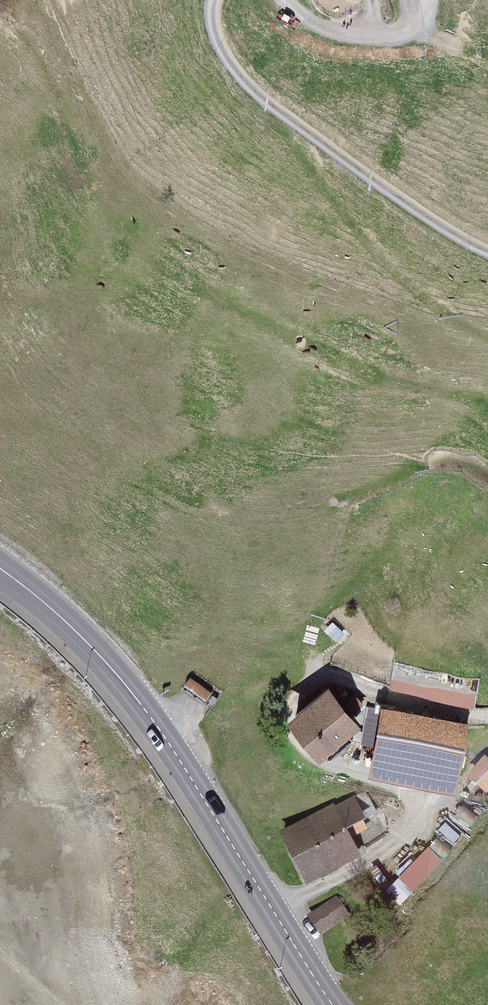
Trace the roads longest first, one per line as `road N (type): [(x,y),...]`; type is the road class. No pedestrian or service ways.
road 1 (secondary): [(335,1004),(118,674),(0,568)]
road 2 (track): [(487,248),(347,164),(257,93),(214,16),(214,0)]
road 3 (track): [(291,0),(307,18),(374,34),(403,32),(425,15),(422,0)]

